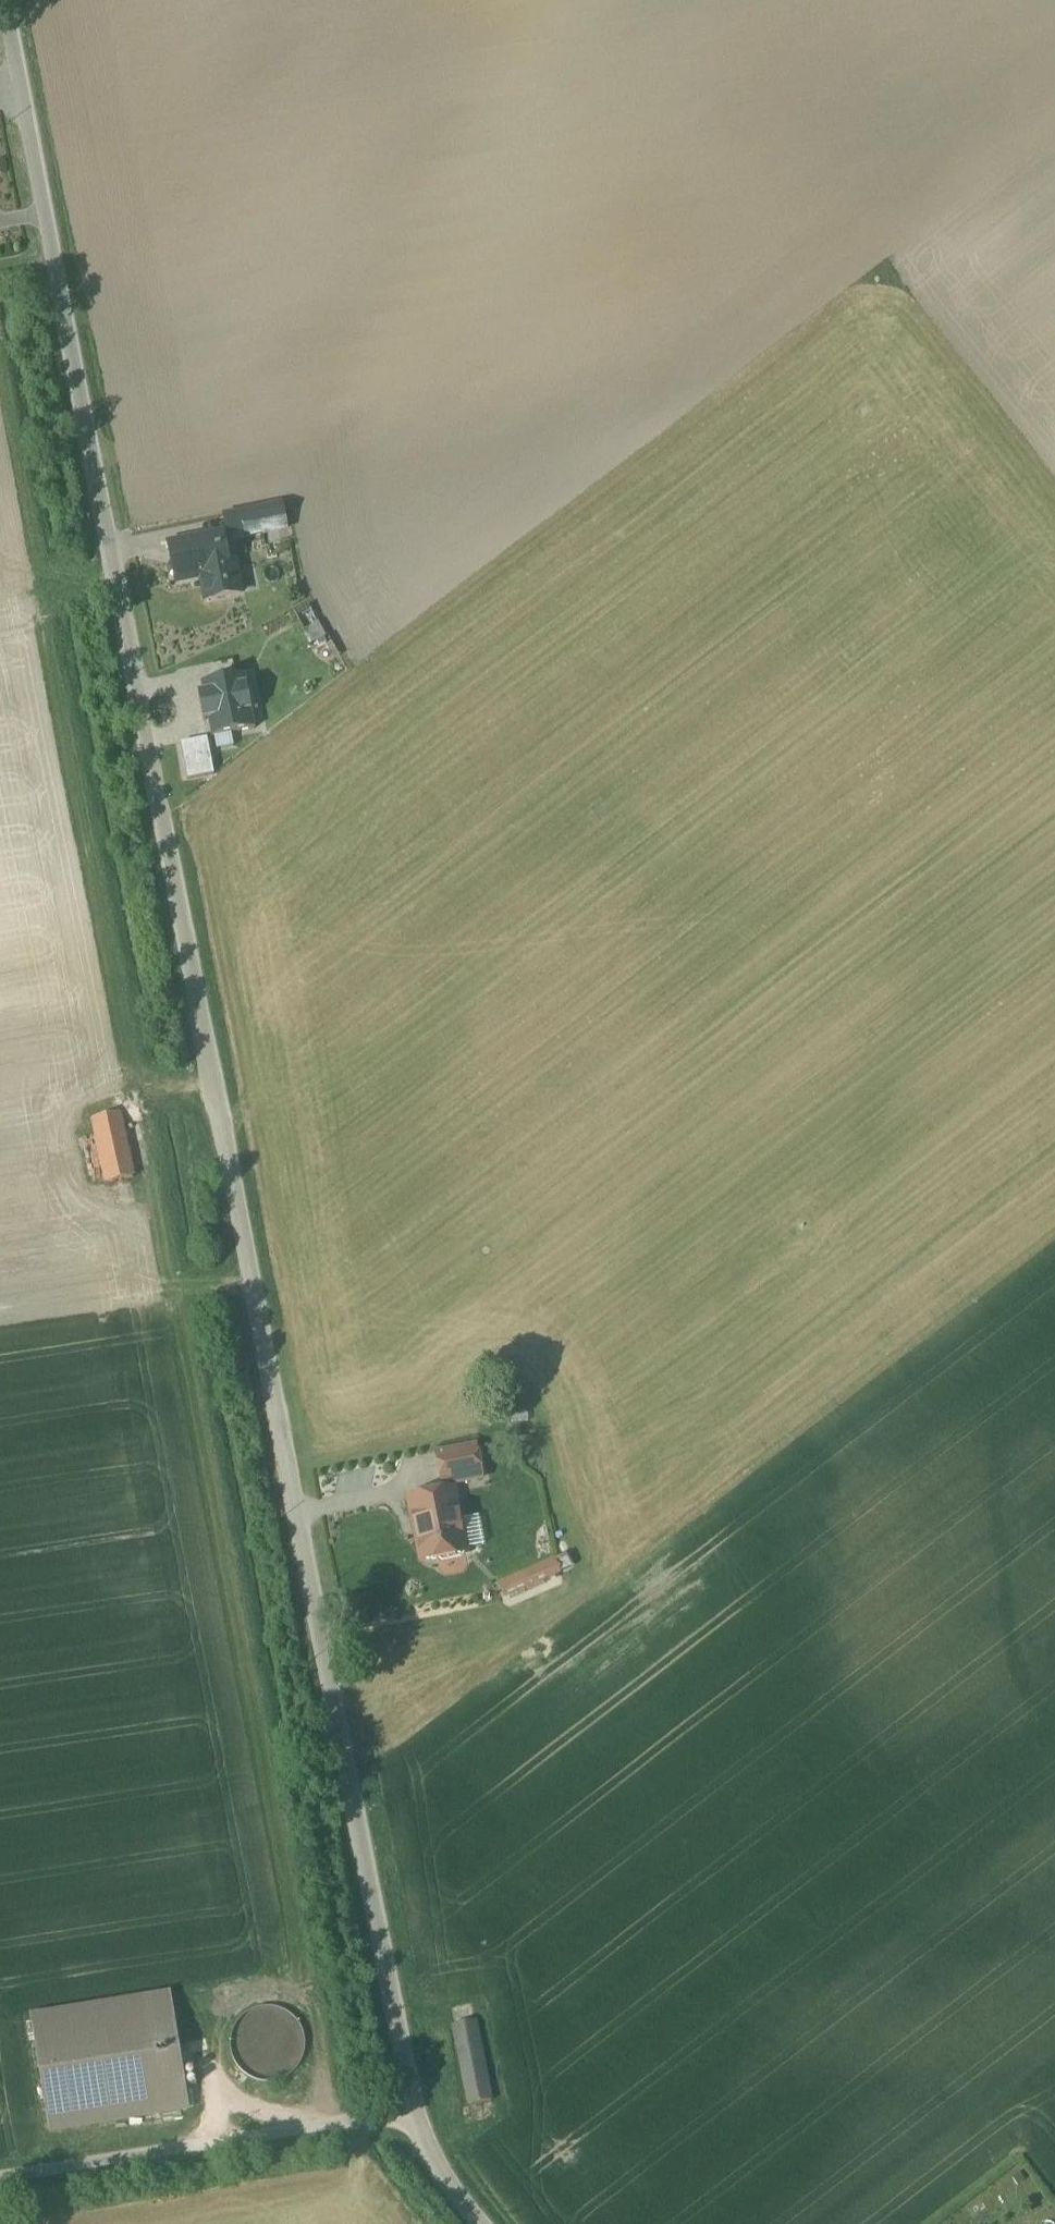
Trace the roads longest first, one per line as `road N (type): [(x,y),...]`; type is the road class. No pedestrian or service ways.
road 1 (unclassified): [(4,0),(418,2110)]
road 2 (unclassified): [(418,2110),(0,2177)]
road 3 (unclassified): [(418,2110),(440,2168),(480,2223)]

